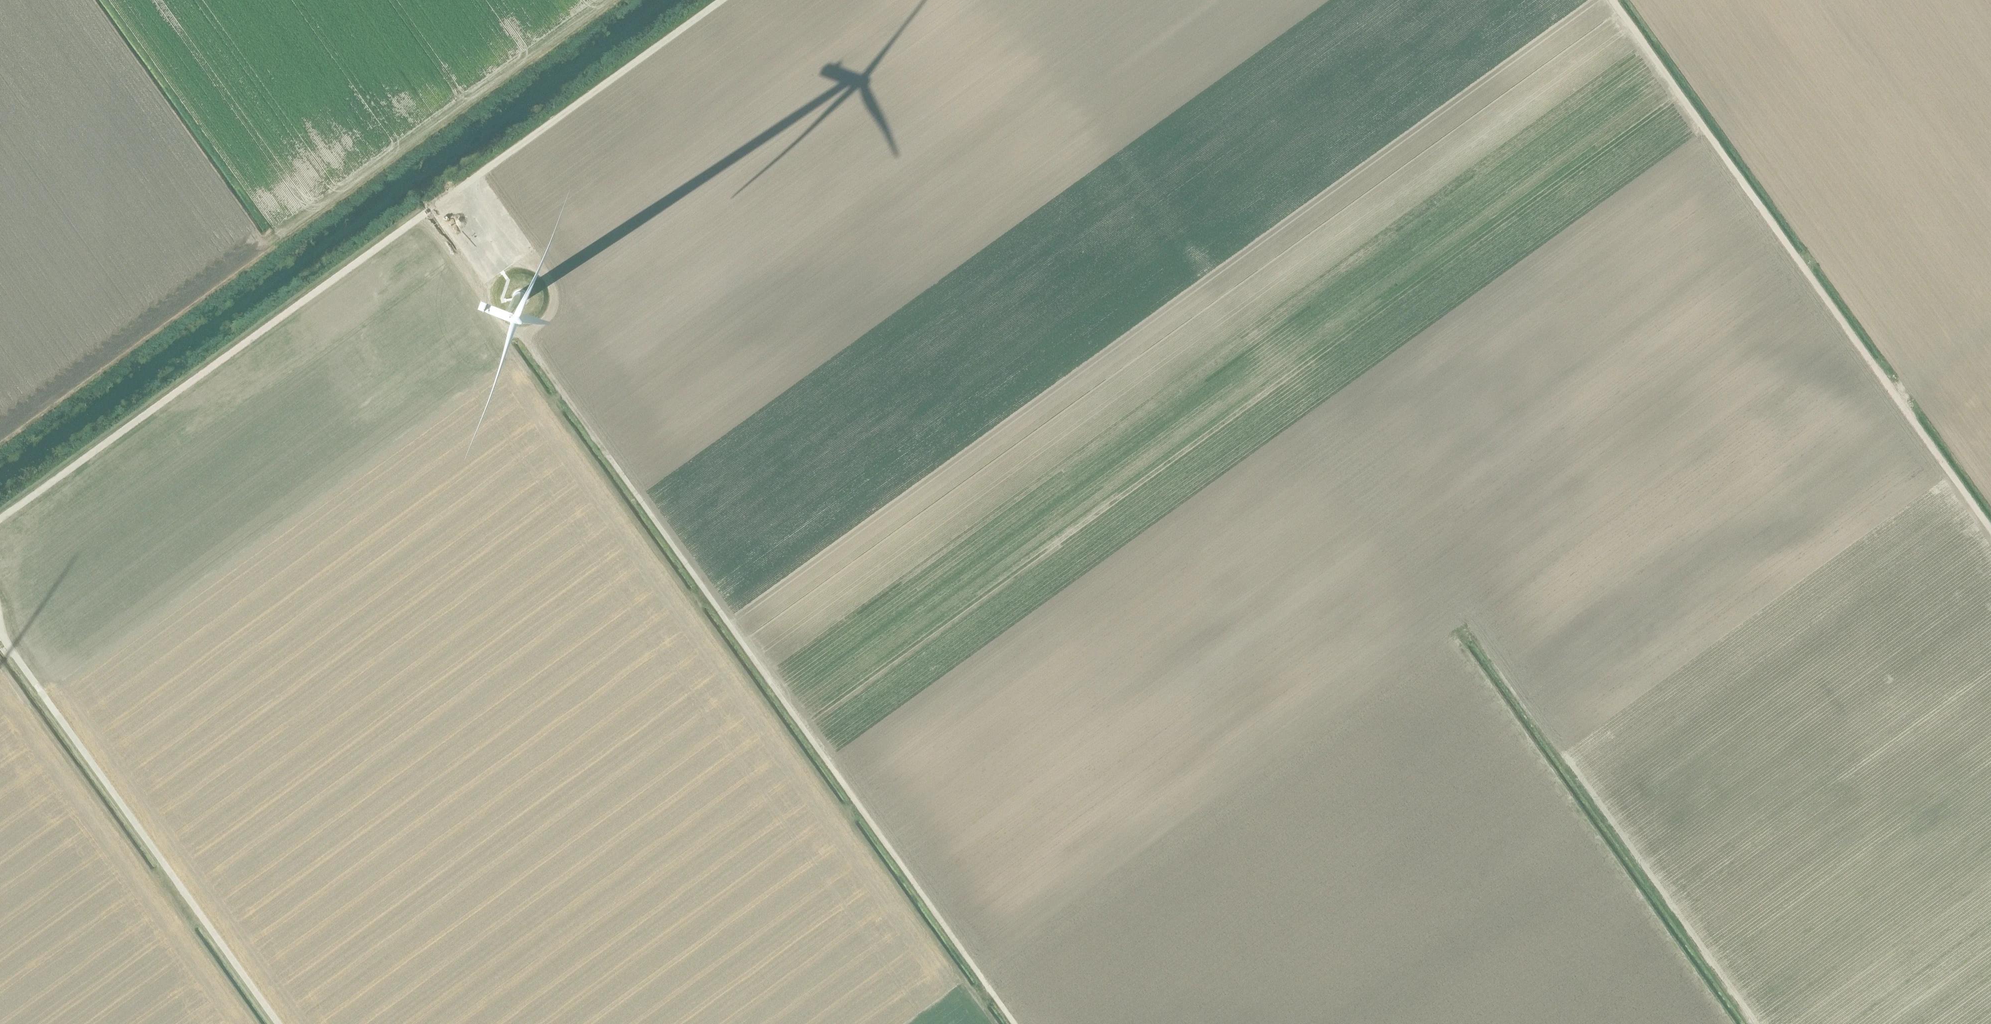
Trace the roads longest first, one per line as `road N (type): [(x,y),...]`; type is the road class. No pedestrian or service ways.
road 1 (track): [(433,208),(1014,1023)]

